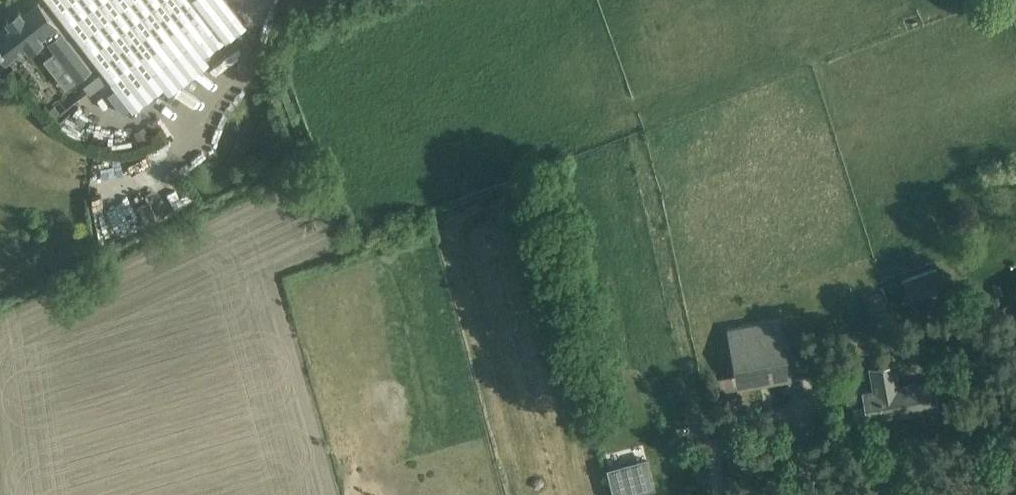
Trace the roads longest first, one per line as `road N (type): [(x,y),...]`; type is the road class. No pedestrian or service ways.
road 1 (unclassified): [(873,494),(879,437),(835,401),(705,433)]

